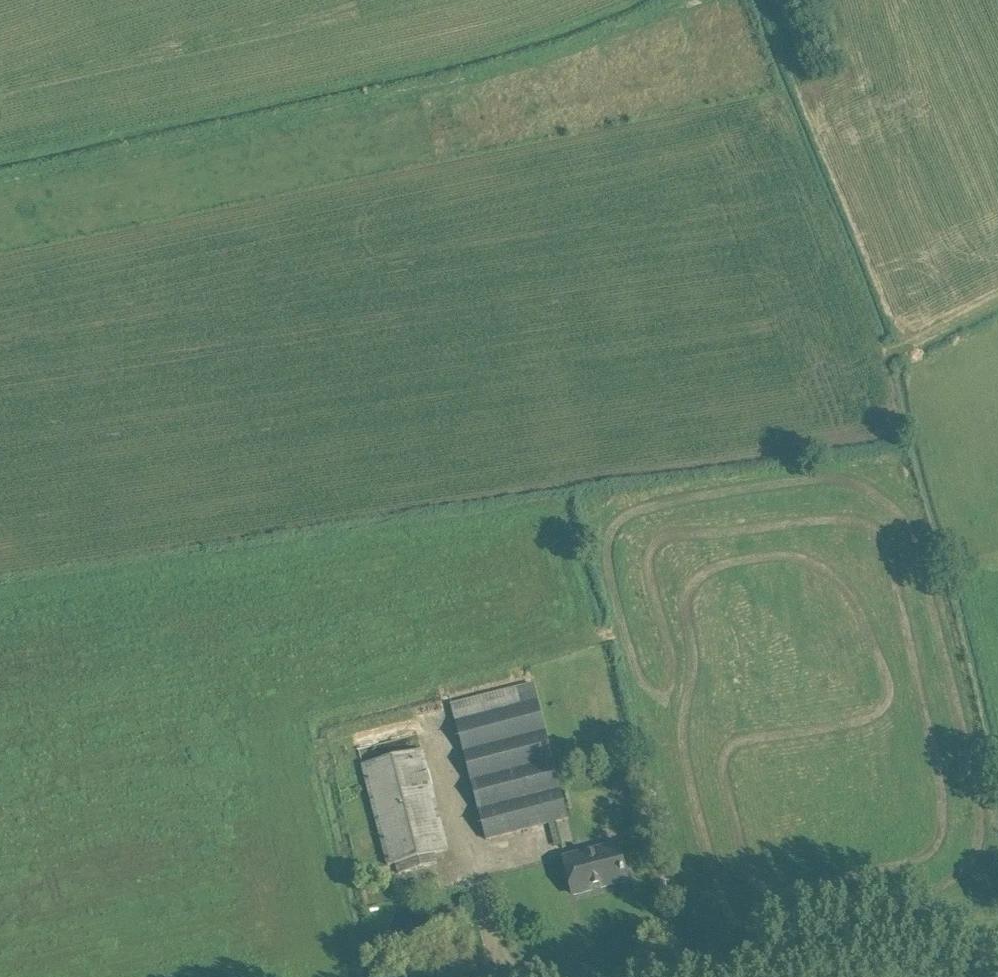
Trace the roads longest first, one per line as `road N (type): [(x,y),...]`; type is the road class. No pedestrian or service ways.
road 1 (unclassified): [(753,976),(885,949),(943,946),(997,956)]

